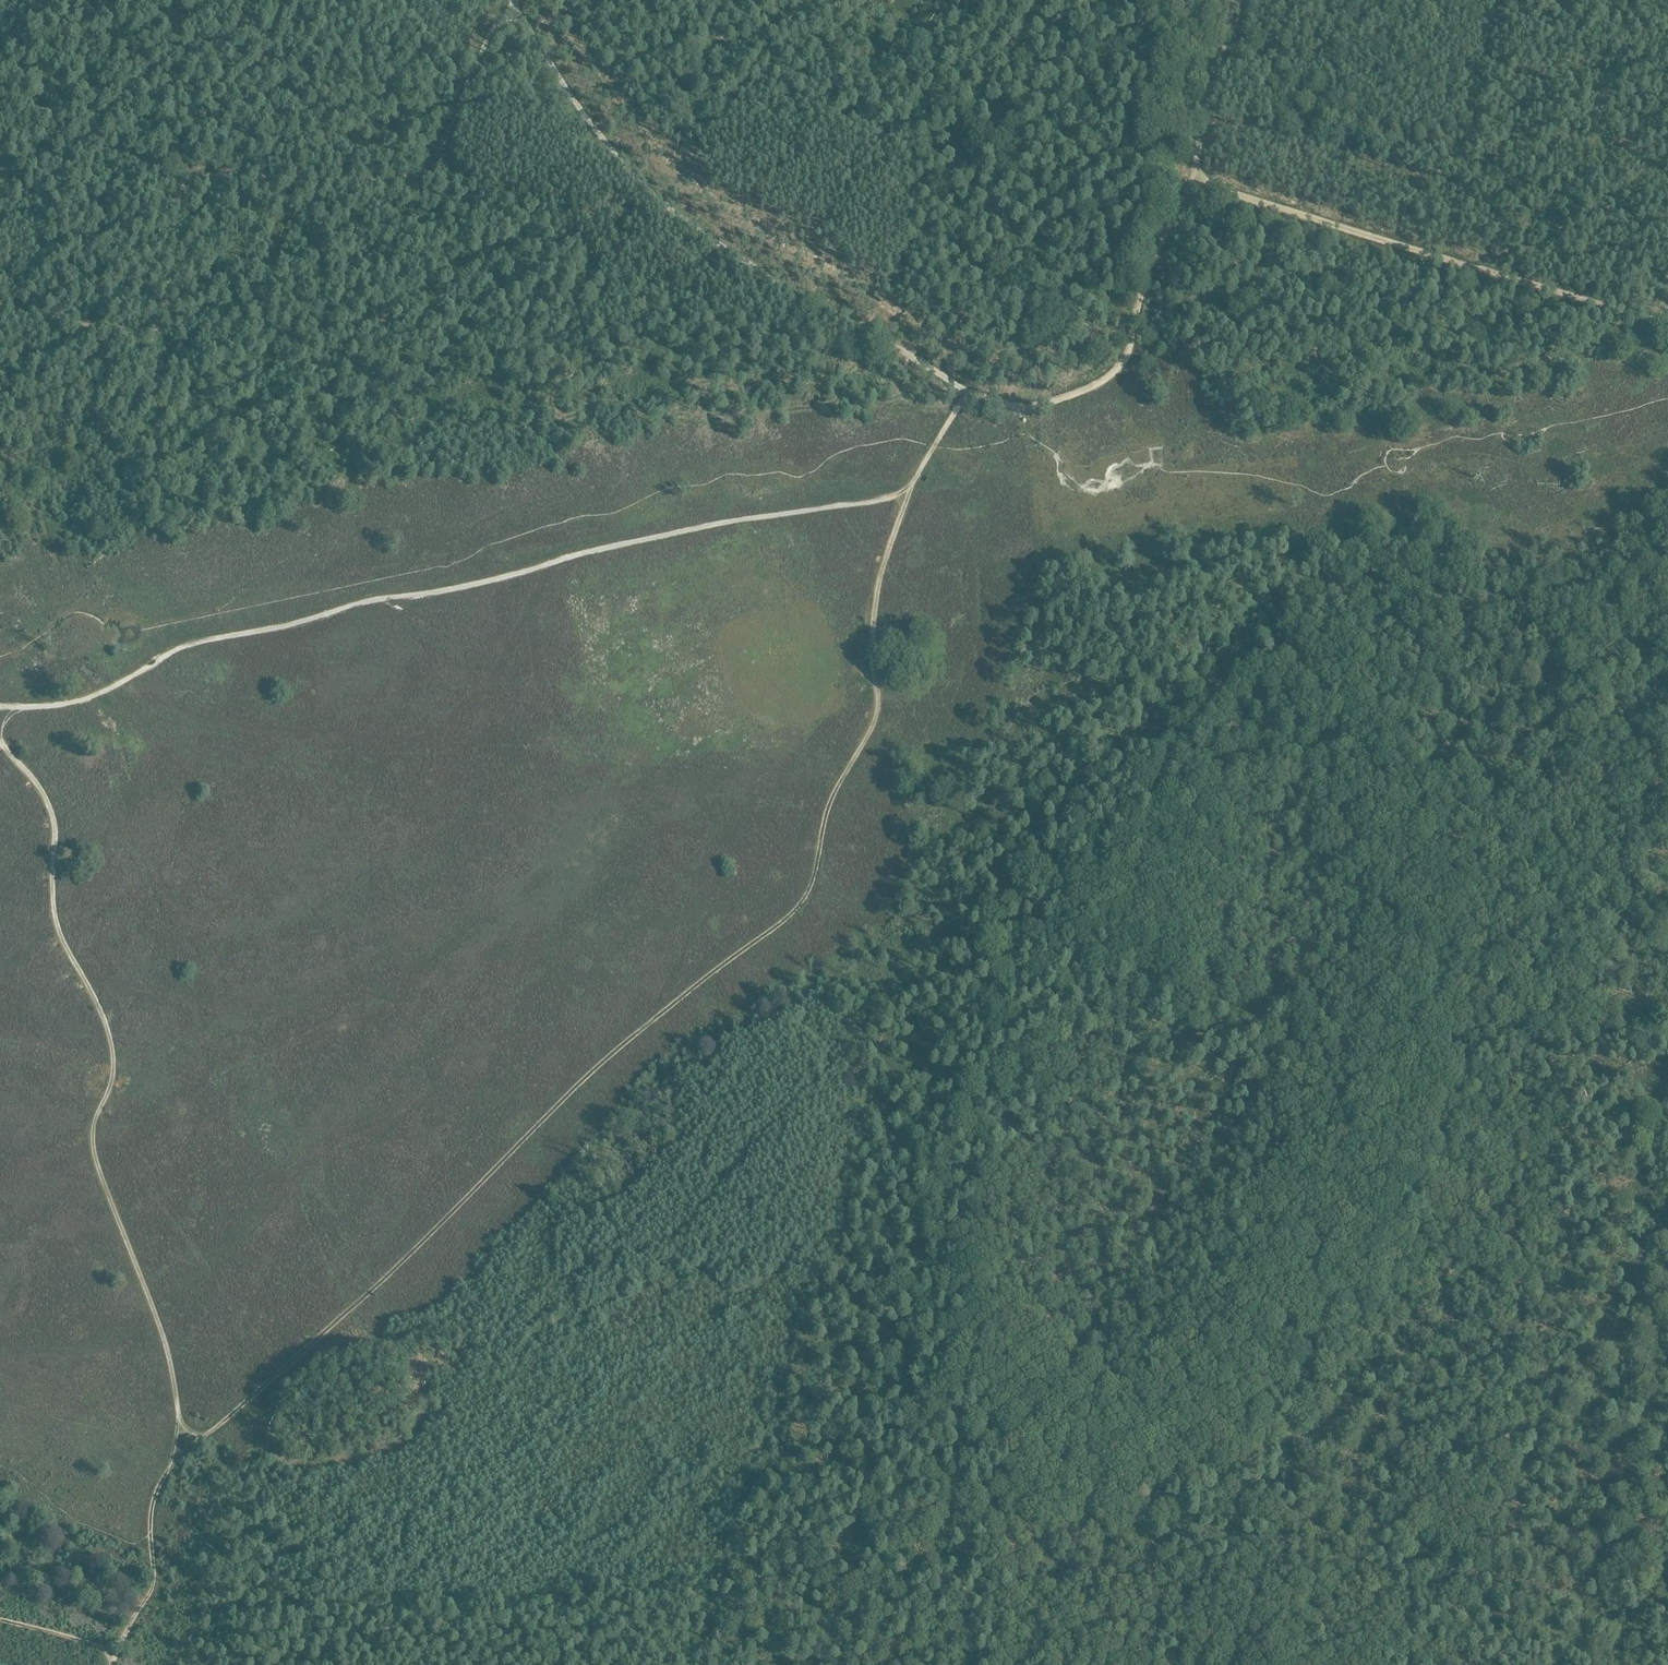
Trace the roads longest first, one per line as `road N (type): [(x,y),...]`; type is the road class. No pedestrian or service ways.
road 1 (track): [(907,495),(710,520),(511,577),(390,594),(342,611),(195,641),(77,700),(0,708)]
road 2 (track): [(0,741),(39,784),(54,817),(56,924),(101,1008),(112,1054),(95,1157),(192,1444)]
road 3 (track): [(1667,325),(1197,180)]
road 4 (track): [(1197,180),(1148,272),(1117,369),(1087,389),(1026,408),(968,390)]
road 5 (track): [(1197,180),(1233,0)]
road 6 (track): [(968,390),(907,495)]

